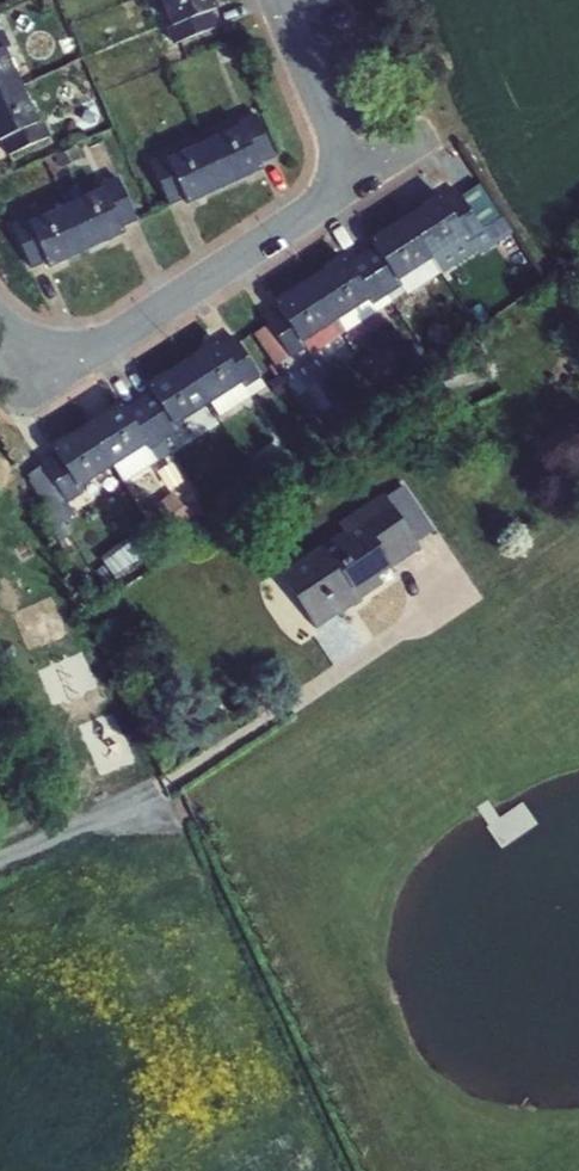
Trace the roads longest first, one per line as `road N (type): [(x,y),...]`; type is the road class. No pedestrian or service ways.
road 1 (residential): [(0,320),(41,350),(78,349),(115,335),(350,184)]
road 2 (residential): [(350,184),(276,0)]

